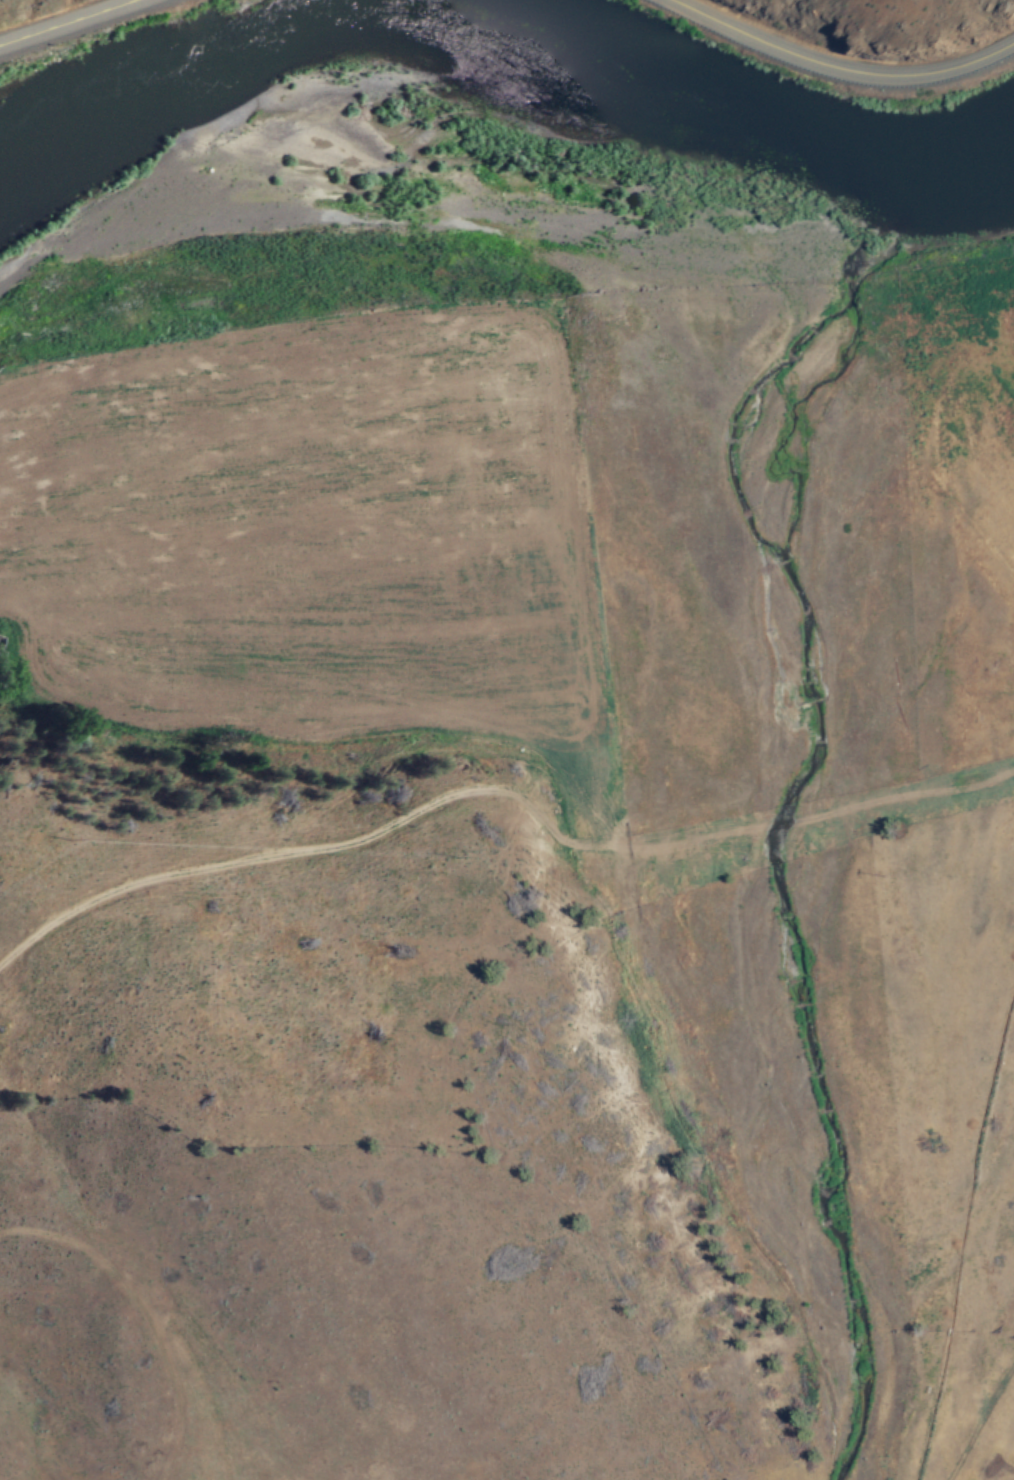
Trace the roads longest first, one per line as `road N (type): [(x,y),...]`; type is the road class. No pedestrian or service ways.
road 1 (secondary): [(1013,48),(920,80),(842,77),(762,51),(655,0)]
road 2 (secondary): [(153,0),(0,52)]

